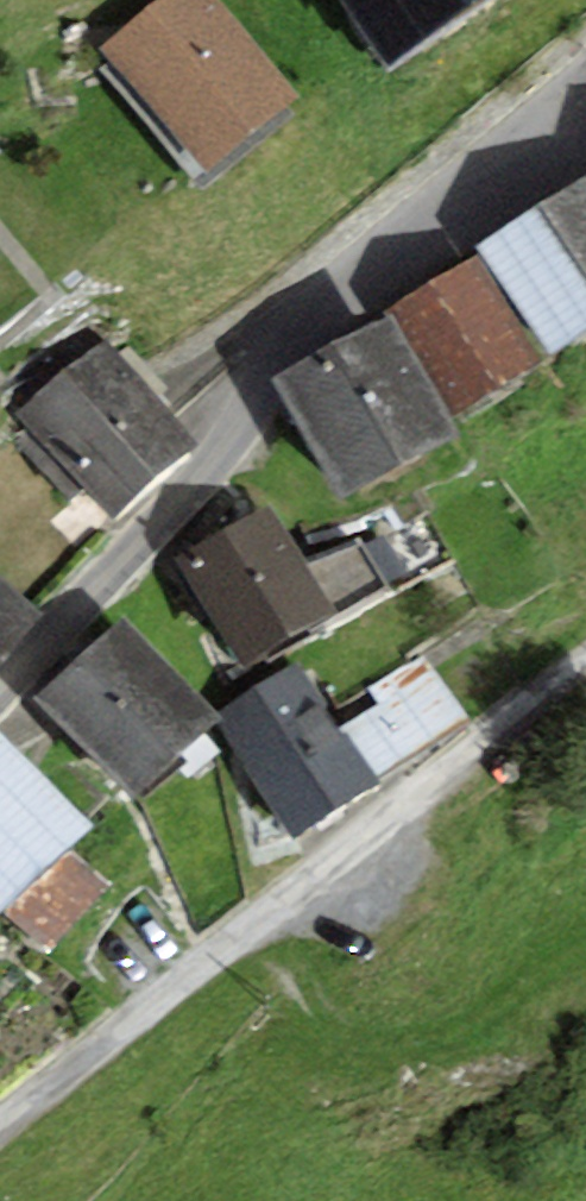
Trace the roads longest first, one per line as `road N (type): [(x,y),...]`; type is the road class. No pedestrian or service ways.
road 1 (residential): [(0,1121),(585,661)]
road 2 (tertiary): [(0,688),(201,477),(313,323),(492,179)]
road 3 (residential): [(585,90),(492,179)]

